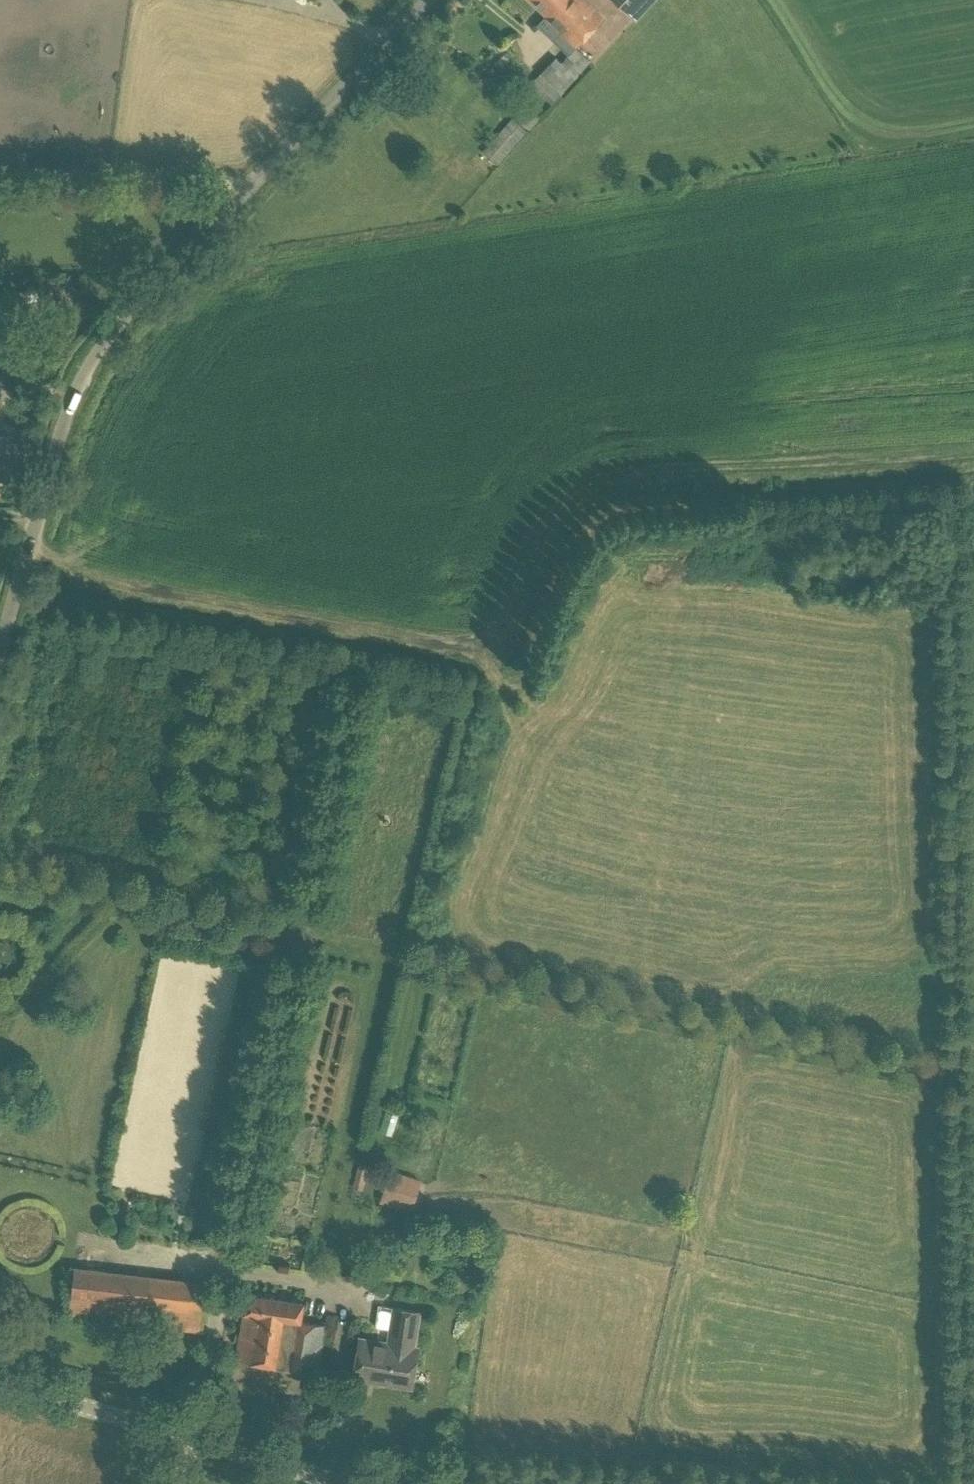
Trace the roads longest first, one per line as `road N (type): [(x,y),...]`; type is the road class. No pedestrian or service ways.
road 1 (unclassified): [(0,641),(63,416),(91,358),(426,0)]
road 2 (tertiary): [(0,1384),(354,1483)]

